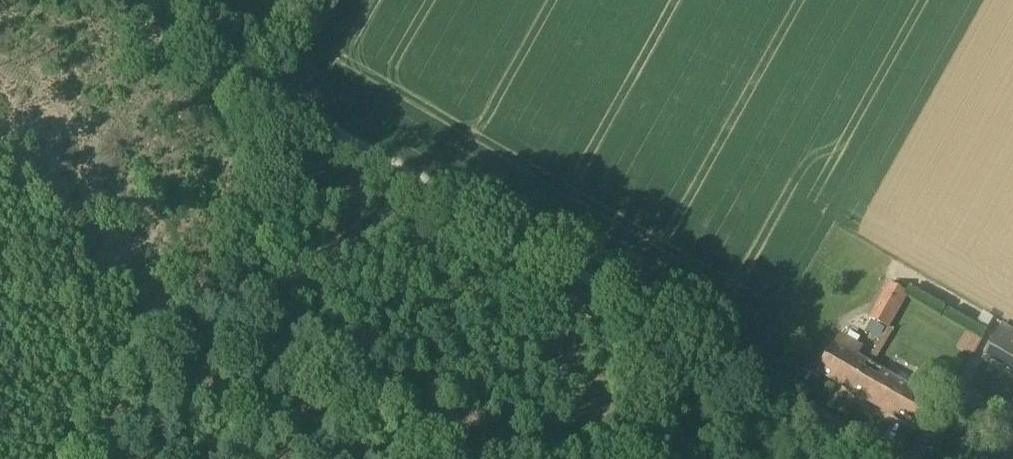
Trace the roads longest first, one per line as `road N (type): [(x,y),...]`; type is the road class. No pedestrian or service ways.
road 1 (track): [(735,360),(248,80)]
road 2 (track): [(907,458),(735,360)]
road 3 (unclassified): [(248,80),(108,0)]

